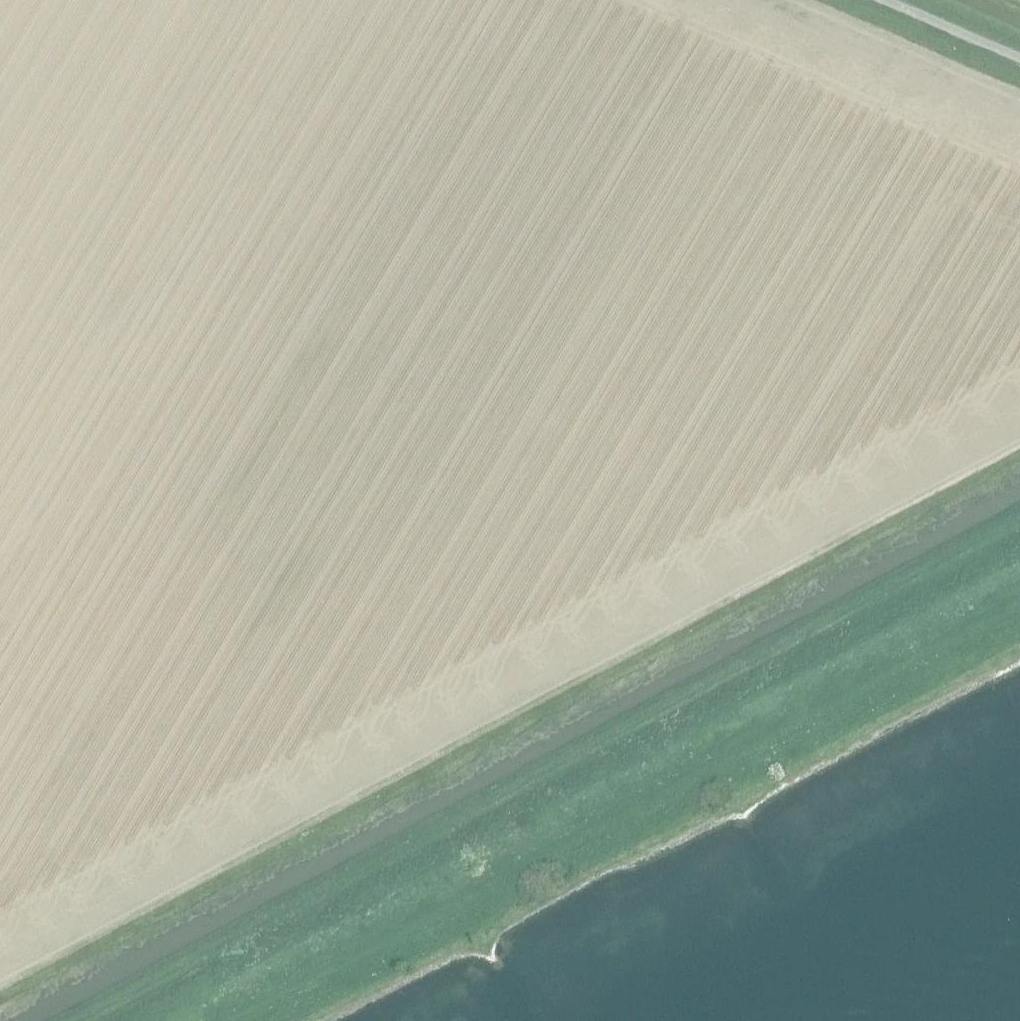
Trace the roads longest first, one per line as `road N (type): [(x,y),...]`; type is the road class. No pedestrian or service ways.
road 1 (unclassified): [(1019,61),(878,0)]

